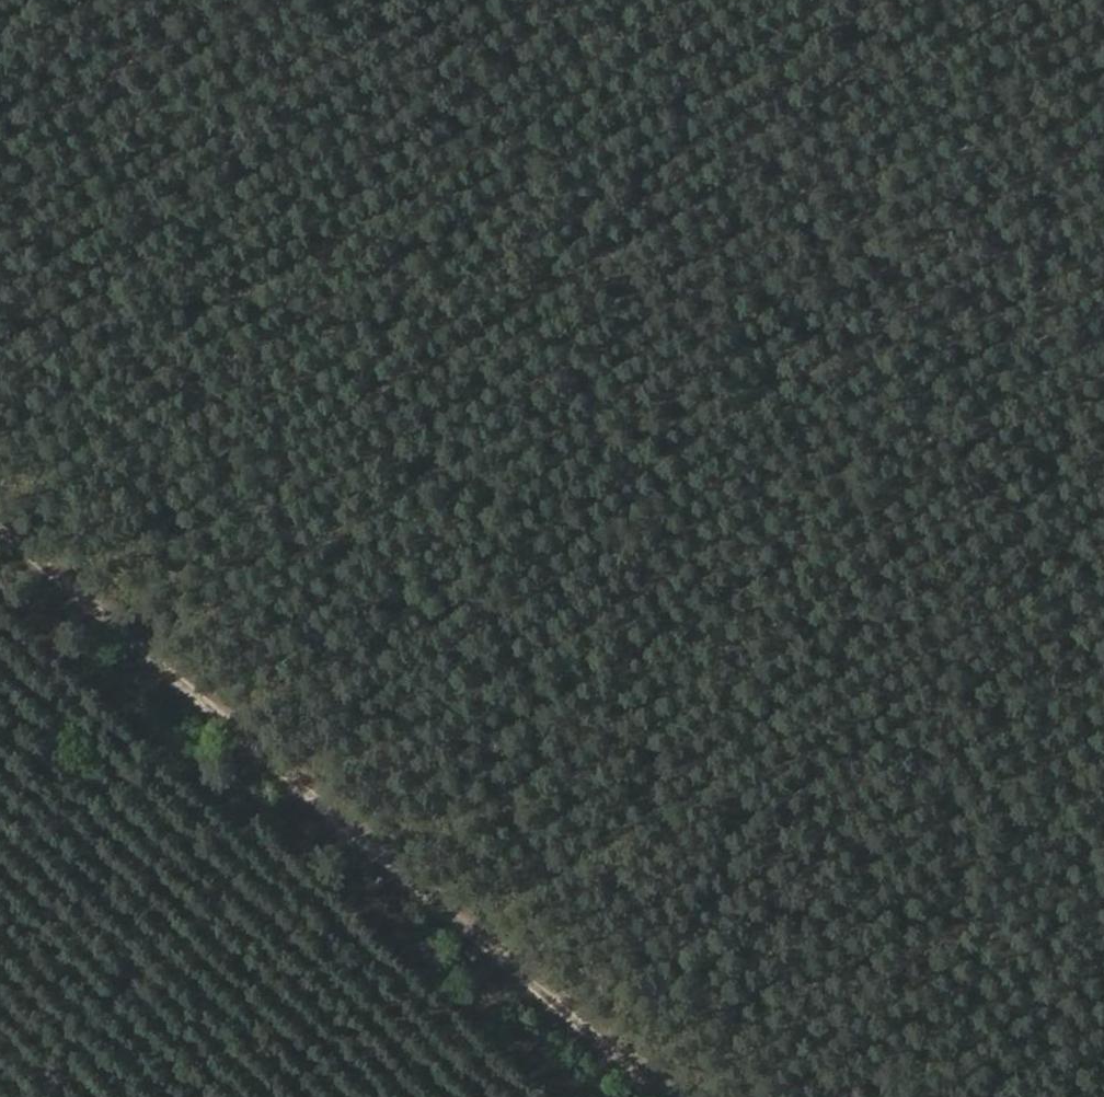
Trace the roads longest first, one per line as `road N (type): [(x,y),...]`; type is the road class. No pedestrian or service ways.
road 1 (track): [(0,528),(668,1096)]

